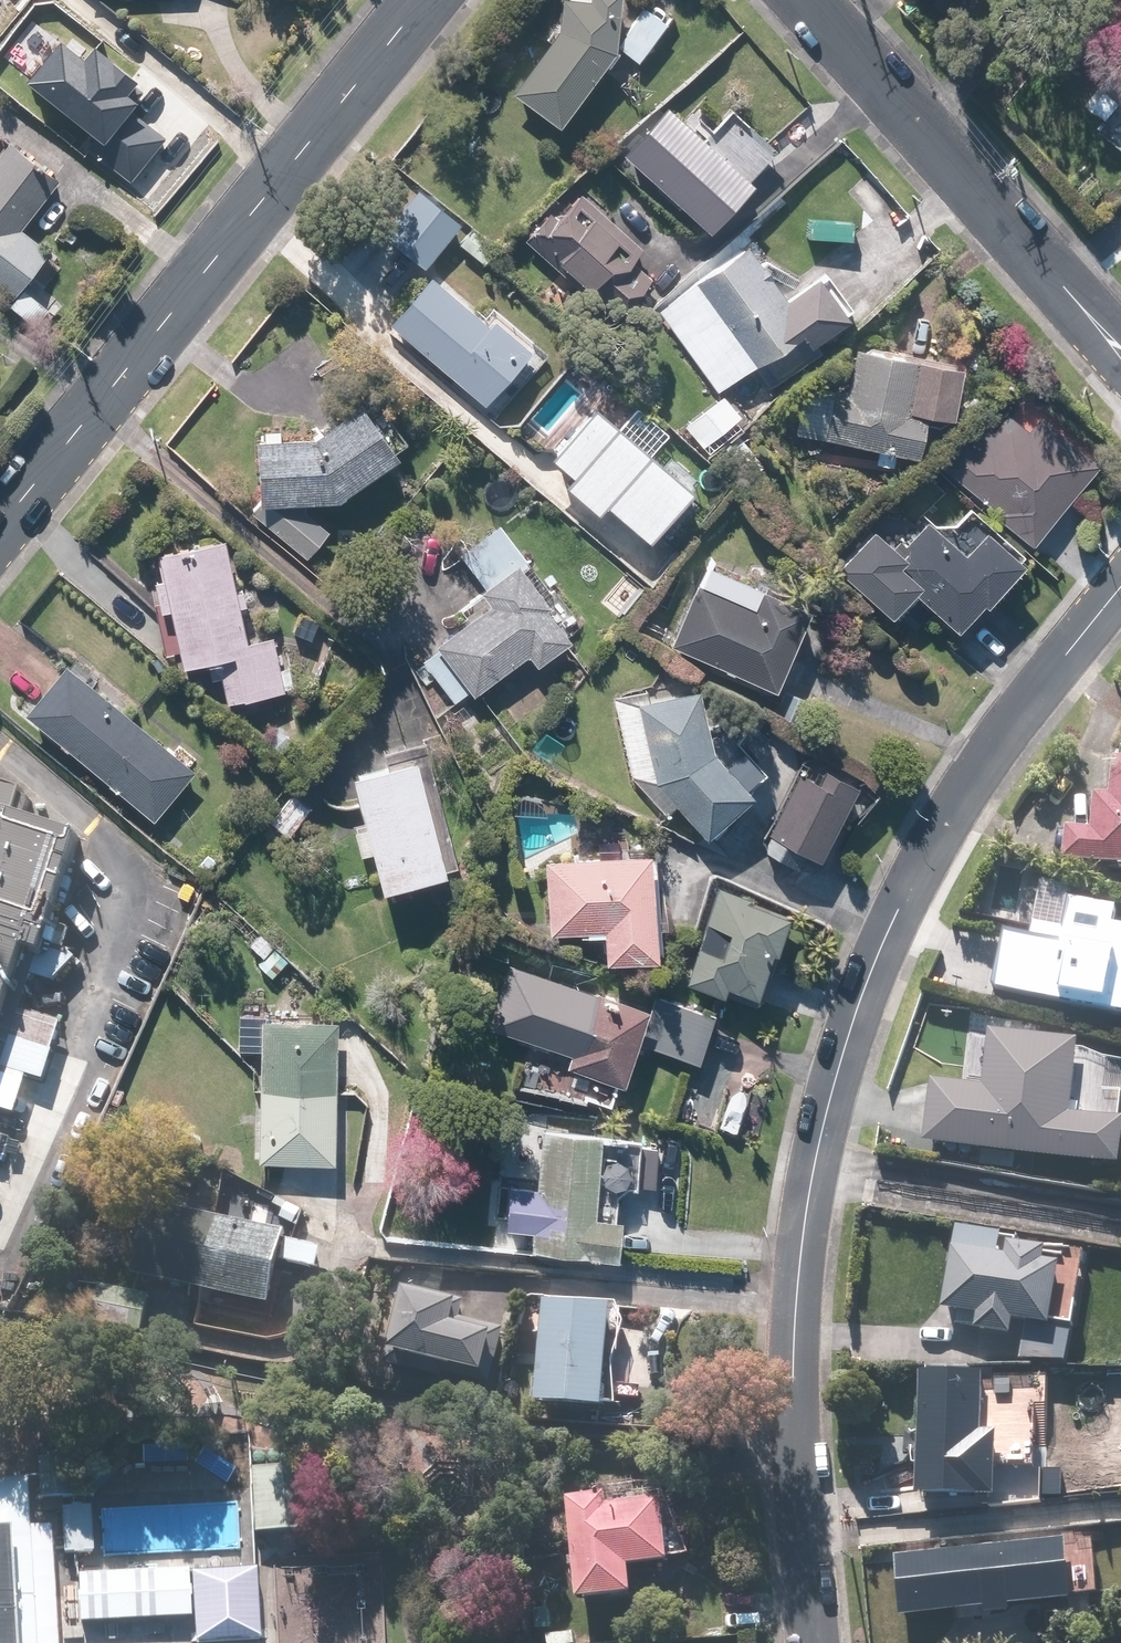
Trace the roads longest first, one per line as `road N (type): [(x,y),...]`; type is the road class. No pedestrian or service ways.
road 1 (residential): [(810,1642),(794,1325),(813,1181),(853,1021),(937,833),(980,764),(1120,584)]
road 2 (tertiary): [(428,0),(0,524)]
road 3 (residential): [(804,0),(1120,359)]

